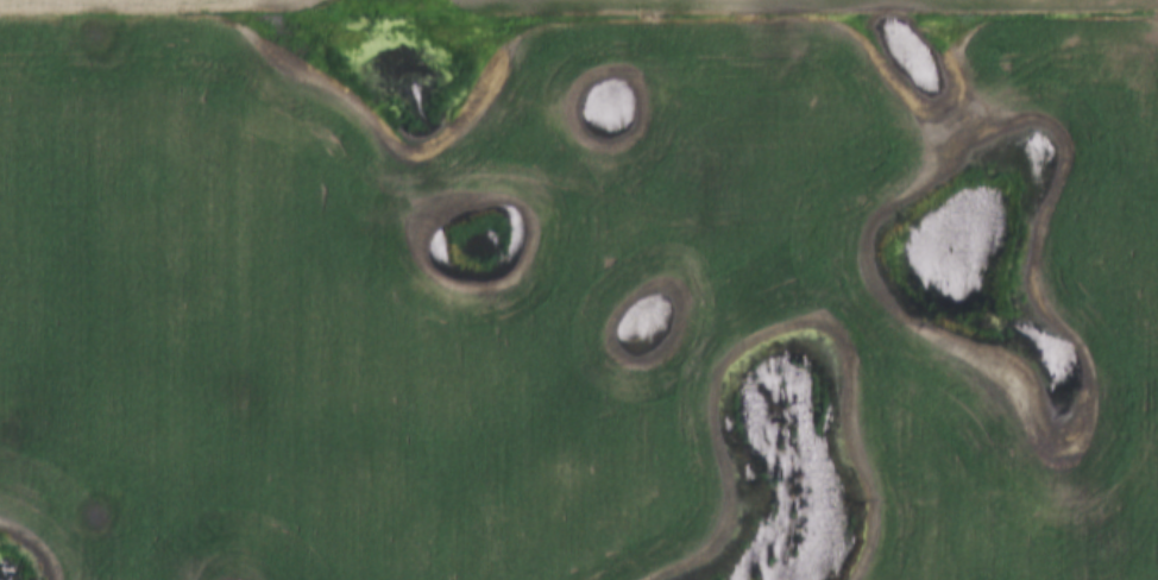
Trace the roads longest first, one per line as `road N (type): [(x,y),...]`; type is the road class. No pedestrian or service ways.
road 1 (track): [(0,13),(1031,24),(1157,17)]

